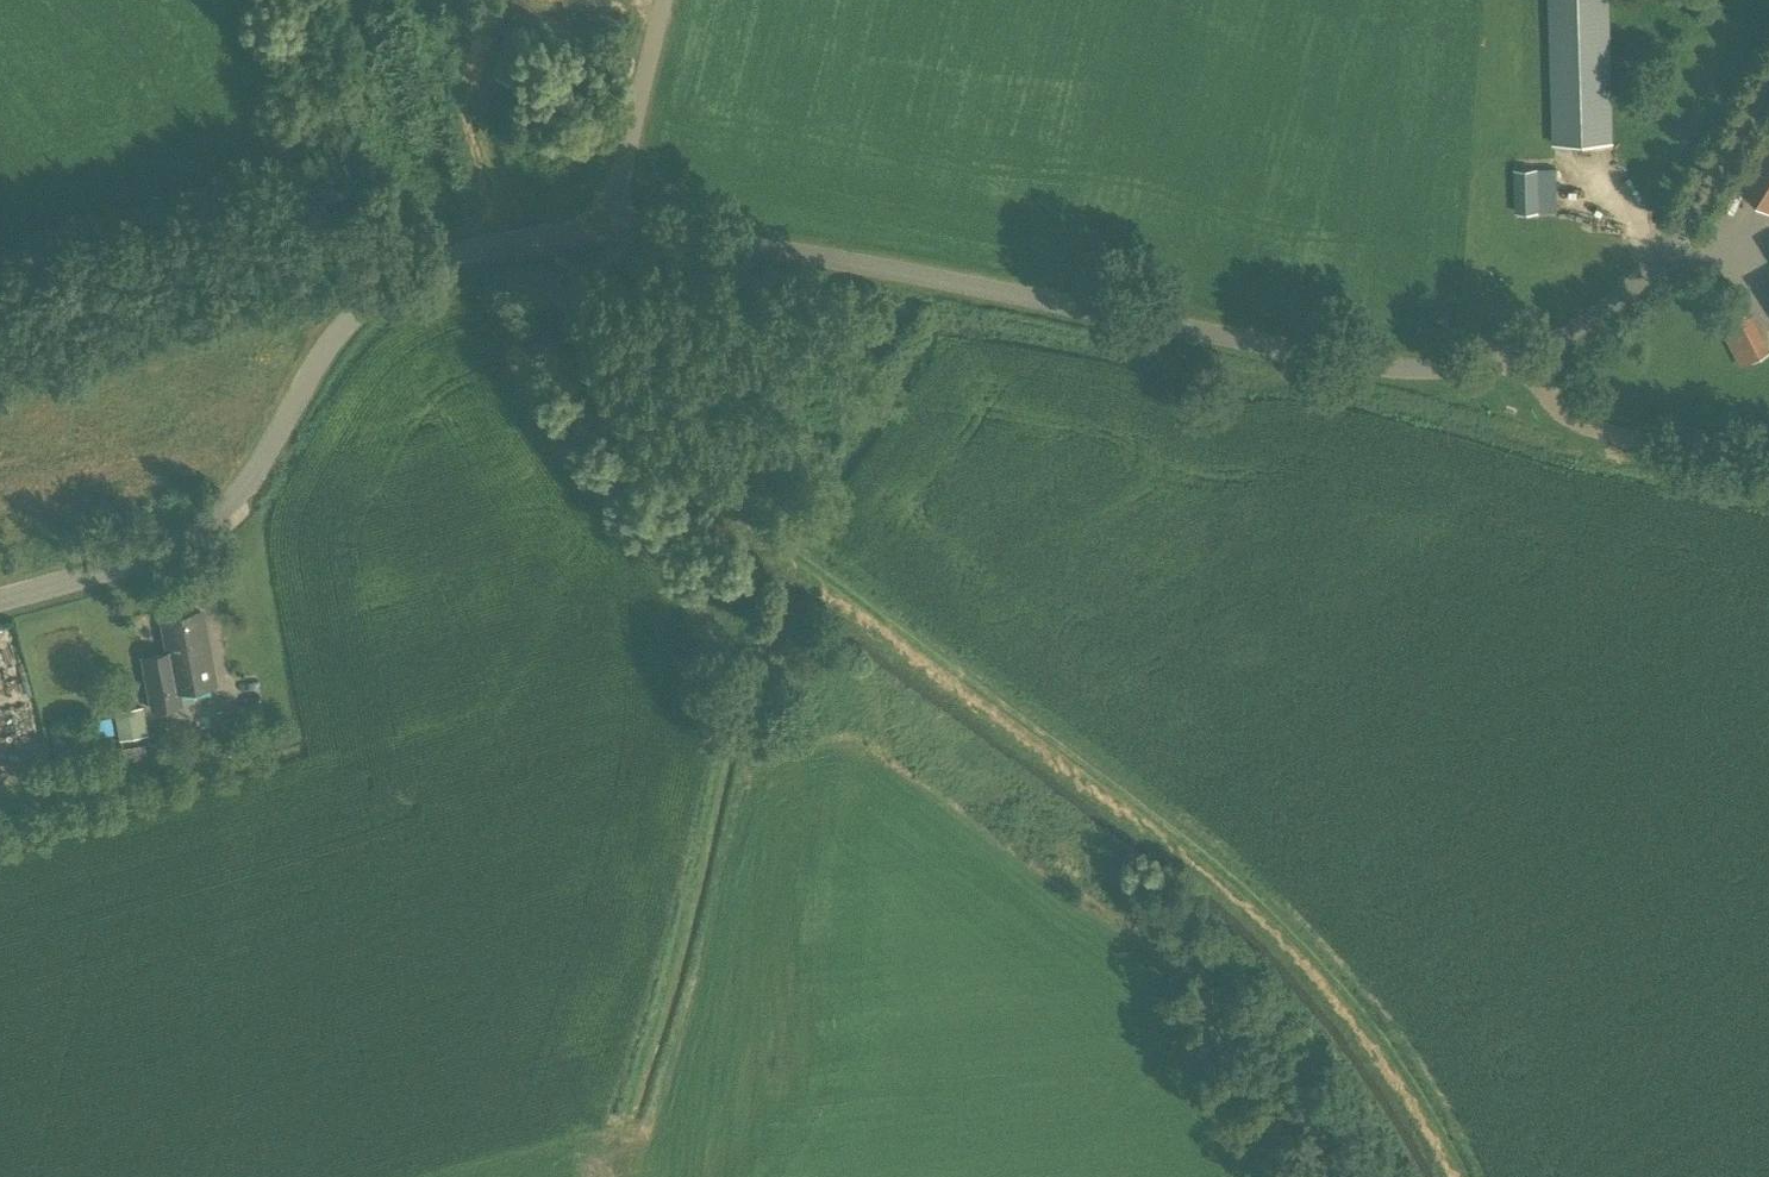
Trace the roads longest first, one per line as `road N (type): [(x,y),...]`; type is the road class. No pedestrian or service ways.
road 1 (track): [(561,231),(620,370),(715,489),(772,546),(1246,901),(1359,1016),(1457,1176)]
road 2 (unclassified): [(1534,356),(1434,372),(825,252),(604,229)]
road 3 (tertiary): [(0,600),(139,564),(228,507),(267,457),(339,320),(368,293),(438,259),(604,229)]
road 4 (track): [(487,246),(500,308),(529,377),(578,457),(677,570),(730,615),(784,644)]
road 5 (unclassified): [(1768,62),(1626,289),(1534,356)]
road 6 (unclassified): [(1768,480),(1581,423),(1550,402),(1534,356)]
road 7 (tertiary): [(604,229),(662,0)]

